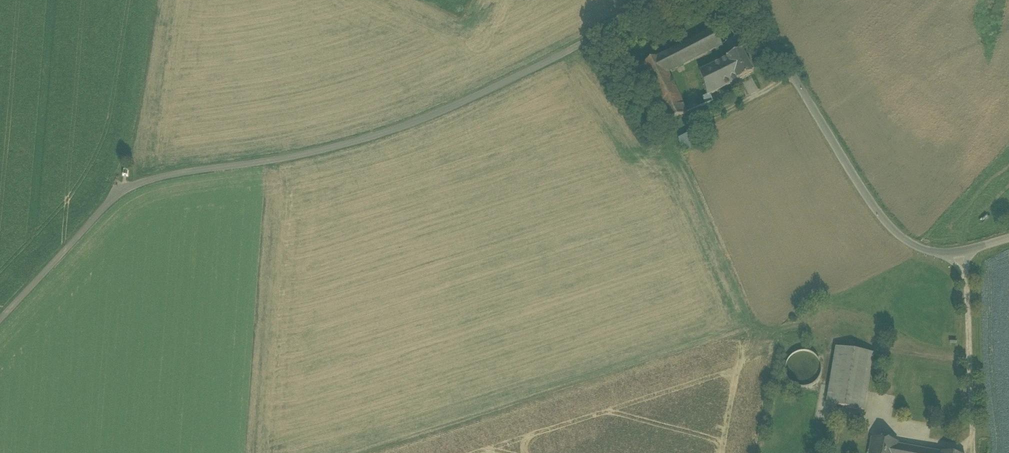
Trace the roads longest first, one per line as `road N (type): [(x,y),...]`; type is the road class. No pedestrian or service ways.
road 1 (unclassified): [(0,320),(135,185),(305,155),(420,121),(678,0)]
road 2 (unclassified): [(750,0),(909,249),(938,257),(1008,238)]

